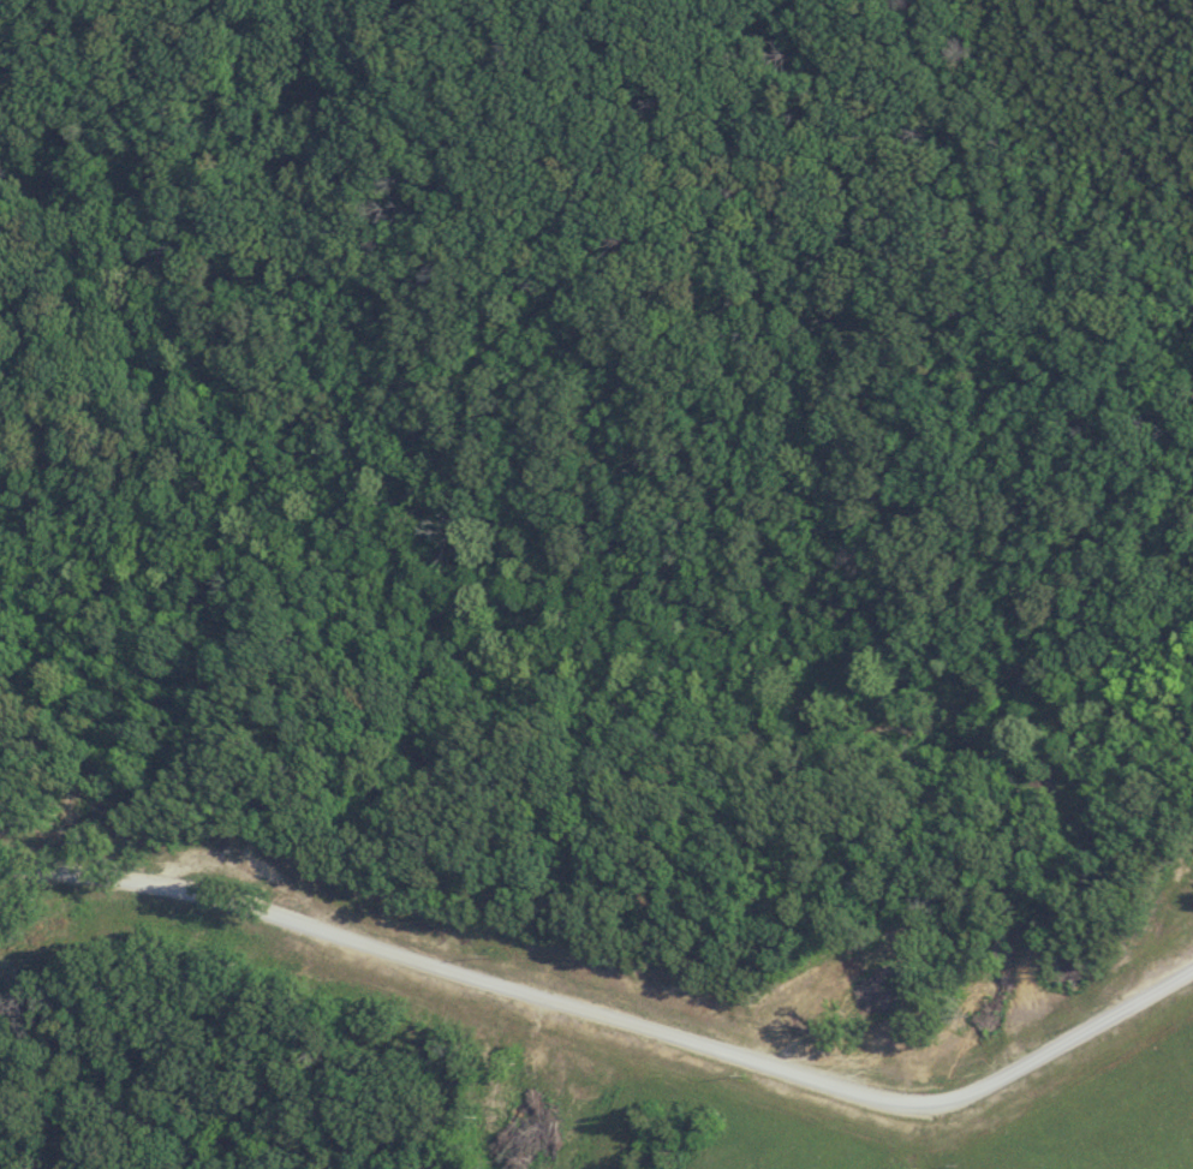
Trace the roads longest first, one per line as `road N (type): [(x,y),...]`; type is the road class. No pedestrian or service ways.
road 1 (residential): [(0,858),(228,883),(359,934),(877,1098),(964,1090),(1192,968)]

